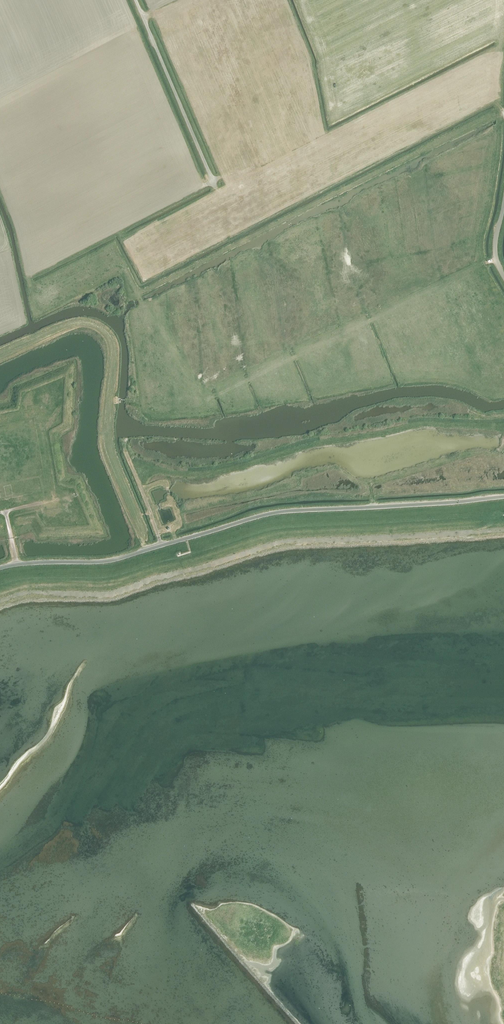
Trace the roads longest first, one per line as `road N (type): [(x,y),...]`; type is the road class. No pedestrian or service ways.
road 1 (unclassified): [(0,568),(103,563),(270,512),(503,497)]
road 2 (track): [(191,554),(282,528),(483,517)]

